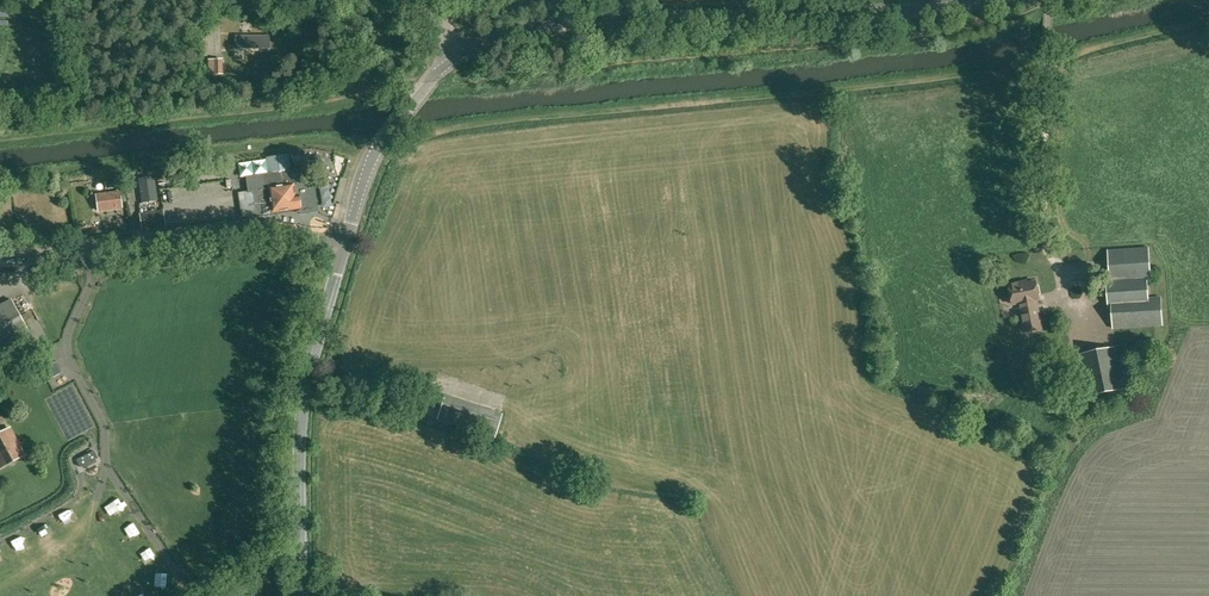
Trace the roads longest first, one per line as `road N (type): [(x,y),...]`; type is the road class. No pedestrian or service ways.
road 1 (tertiary): [(464,54),(534,25),(886,0)]
road 2 (tertiary): [(301,595),(304,401),(344,245)]
road 3 (unclassified): [(0,262),(234,229),(344,245)]
road 4 (tertiary): [(344,245),(373,156),(430,81),(464,54)]
road 5 (unclassified): [(1043,231),(1048,0)]

